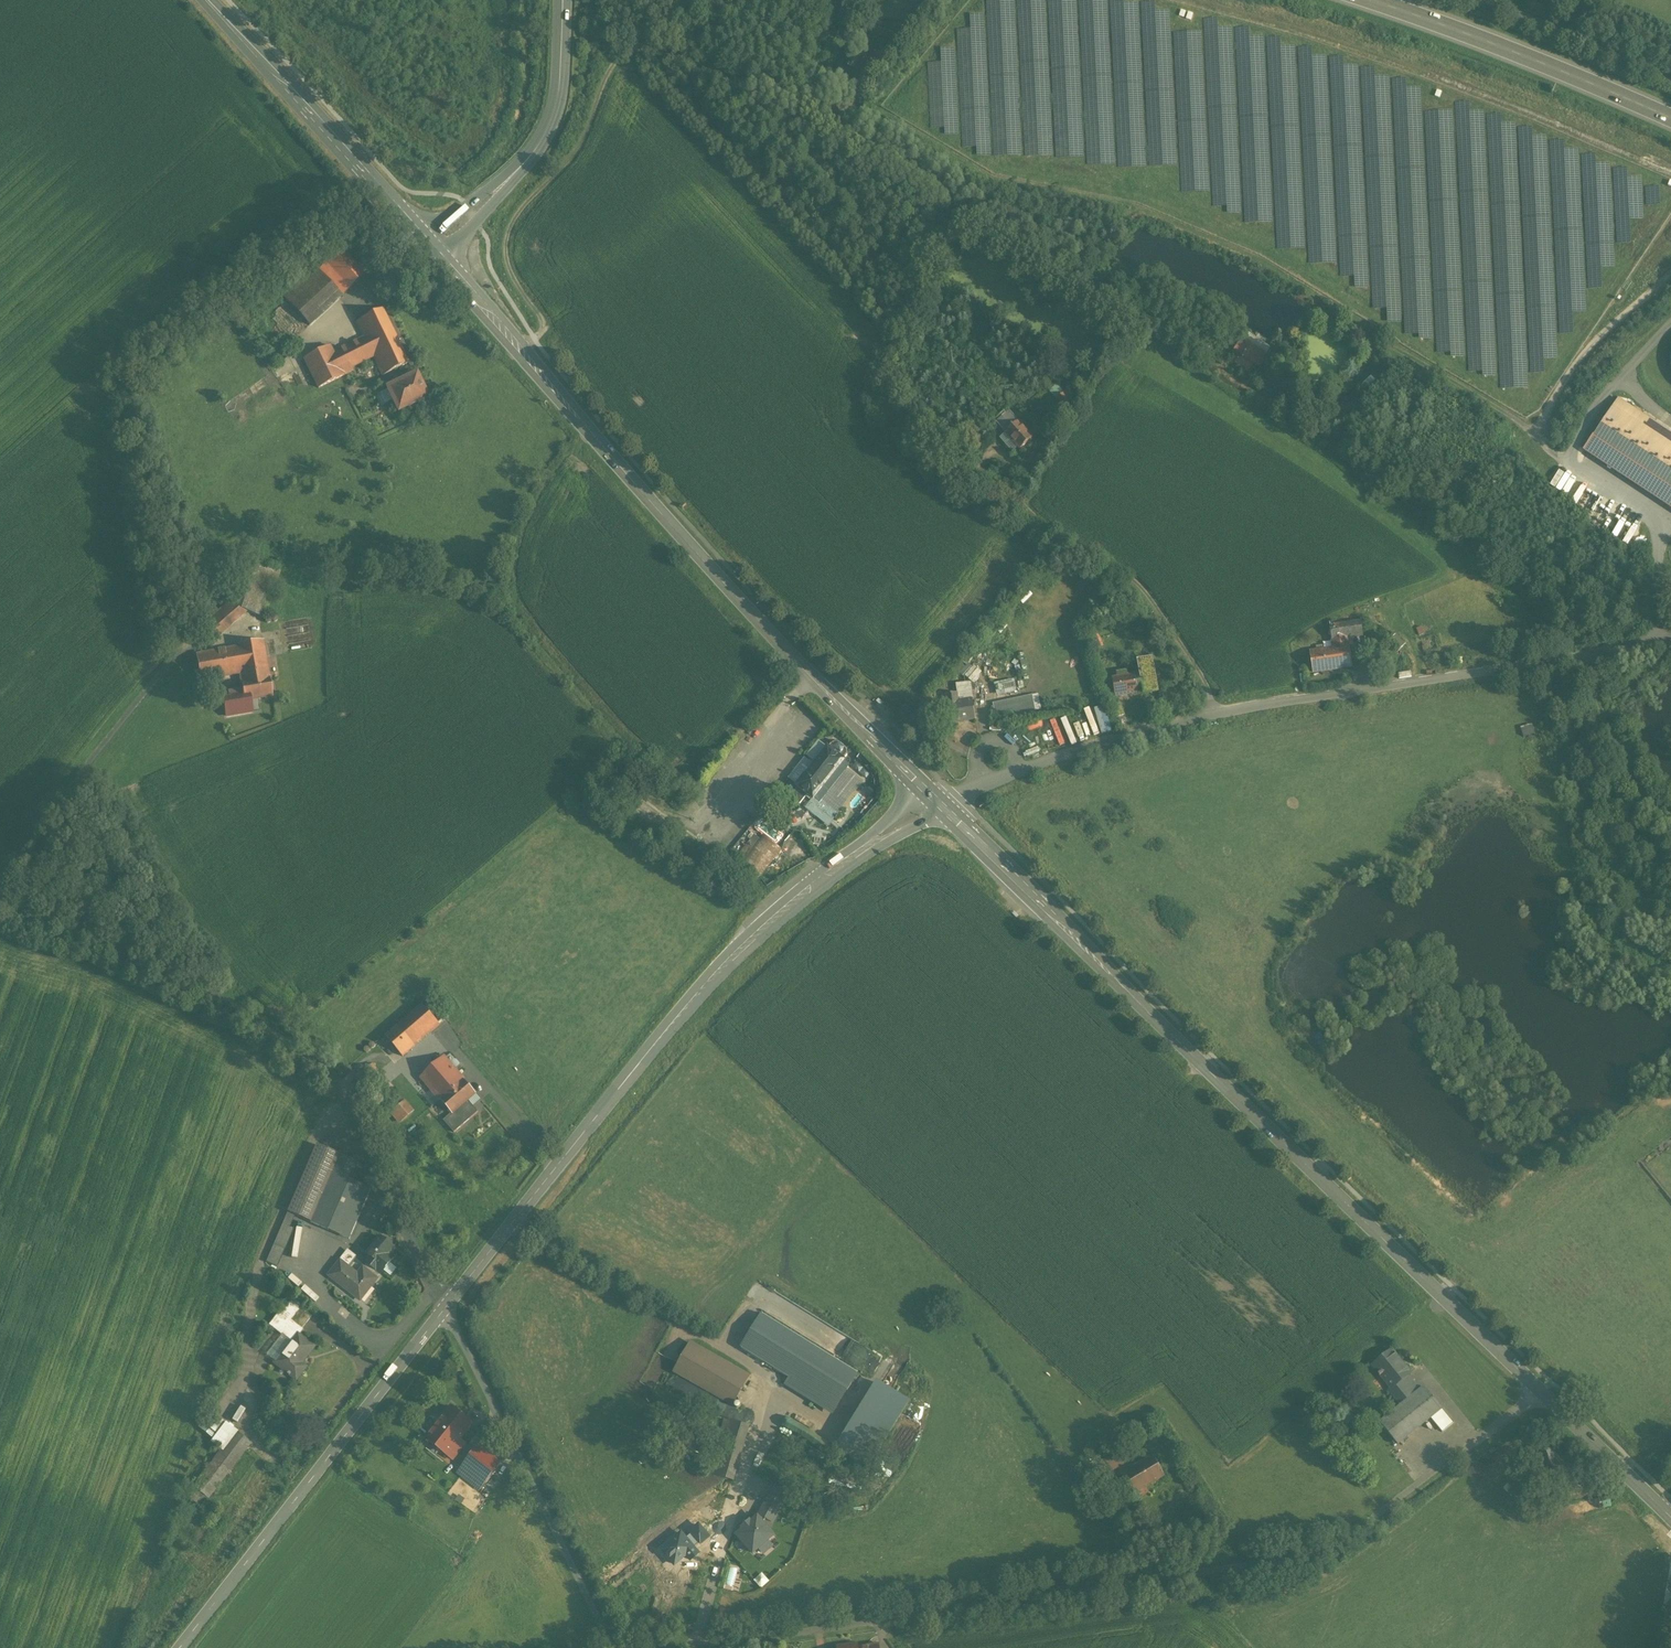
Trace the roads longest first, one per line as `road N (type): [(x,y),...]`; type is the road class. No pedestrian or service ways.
road 1 (unclassified): [(1541,1392),(1316,1553),(658,1647)]
road 2 (secondary): [(1541,1392),(939,803)]
road 3 (unclassified): [(939,803),(1054,759),(1192,719),(1670,636)]
road 4 (secondary): [(939,803),(769,633),(434,249)]
road 5 (secondary): [(450,1301),(719,972),(826,876),(939,803)]
road 6 (unclassified): [(0,886),(147,952),(278,1028),(337,1077),(435,1287),(450,1301)]
road 7 (track): [(522,351),(543,330),(509,270),(513,217),(571,154),(597,92),(623,57),(642,49),(832,111),(847,102)]
road 8 (secondary): [(179,1647),(450,1301)]
road 9 (unclassified): [(450,1301),(617,1647)]
road 10 (tertiary): [(434,249),(207,0)]
road 11 (primary): [(1670,118),(1371,0)]
road 12 (track): [(1219,714),(1203,677),(1129,577),(1059,543),(1012,481)]
road 13 (secondary): [(434,249),(547,132),(560,86),(563,0)]
road 14 (track): [(1347,389),(1372,349),(1394,345),(1525,424),(1571,463)]
road 15 (unclassified): [(1670,76),(1485,0)]
road 16 (track): [(1588,655),(1628,767),(1670,825)]
road 17 (secondary): [(1668,1514),(1541,1392)]

